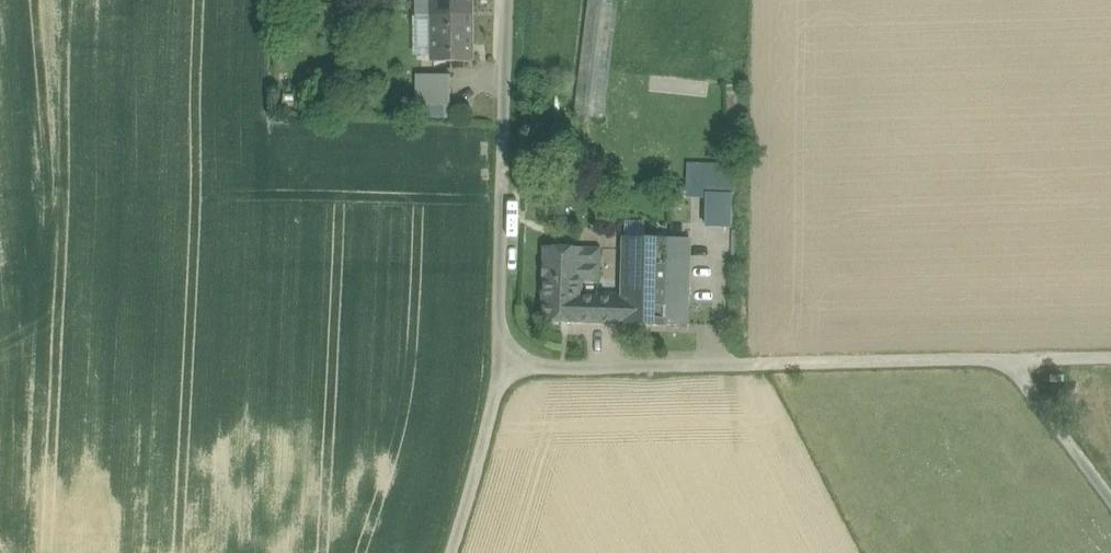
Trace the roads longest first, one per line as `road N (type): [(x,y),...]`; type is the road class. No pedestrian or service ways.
road 1 (track): [(456,552),(493,426),(511,0)]
road 2 (unclassified): [(1011,360),(499,363)]
road 3 (unclassified): [(1110,502),(1011,360)]
road 4 (track): [(719,233),(717,363)]

